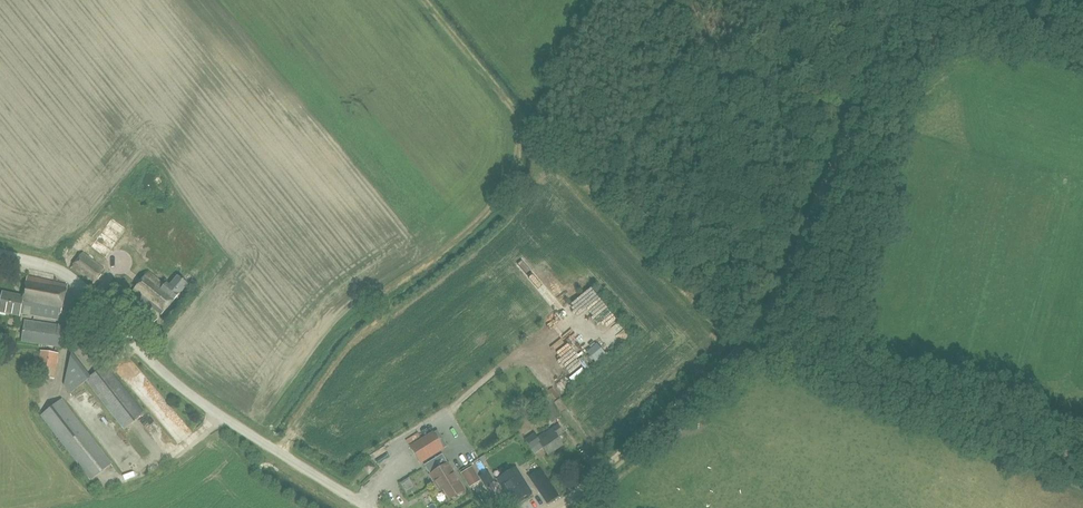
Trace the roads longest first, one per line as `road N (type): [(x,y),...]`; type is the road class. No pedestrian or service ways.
road 1 (track): [(898,0),(796,258),(751,338),(585,486)]
road 2 (unclassified): [(367,507),(182,387),(67,275),(0,254)]

